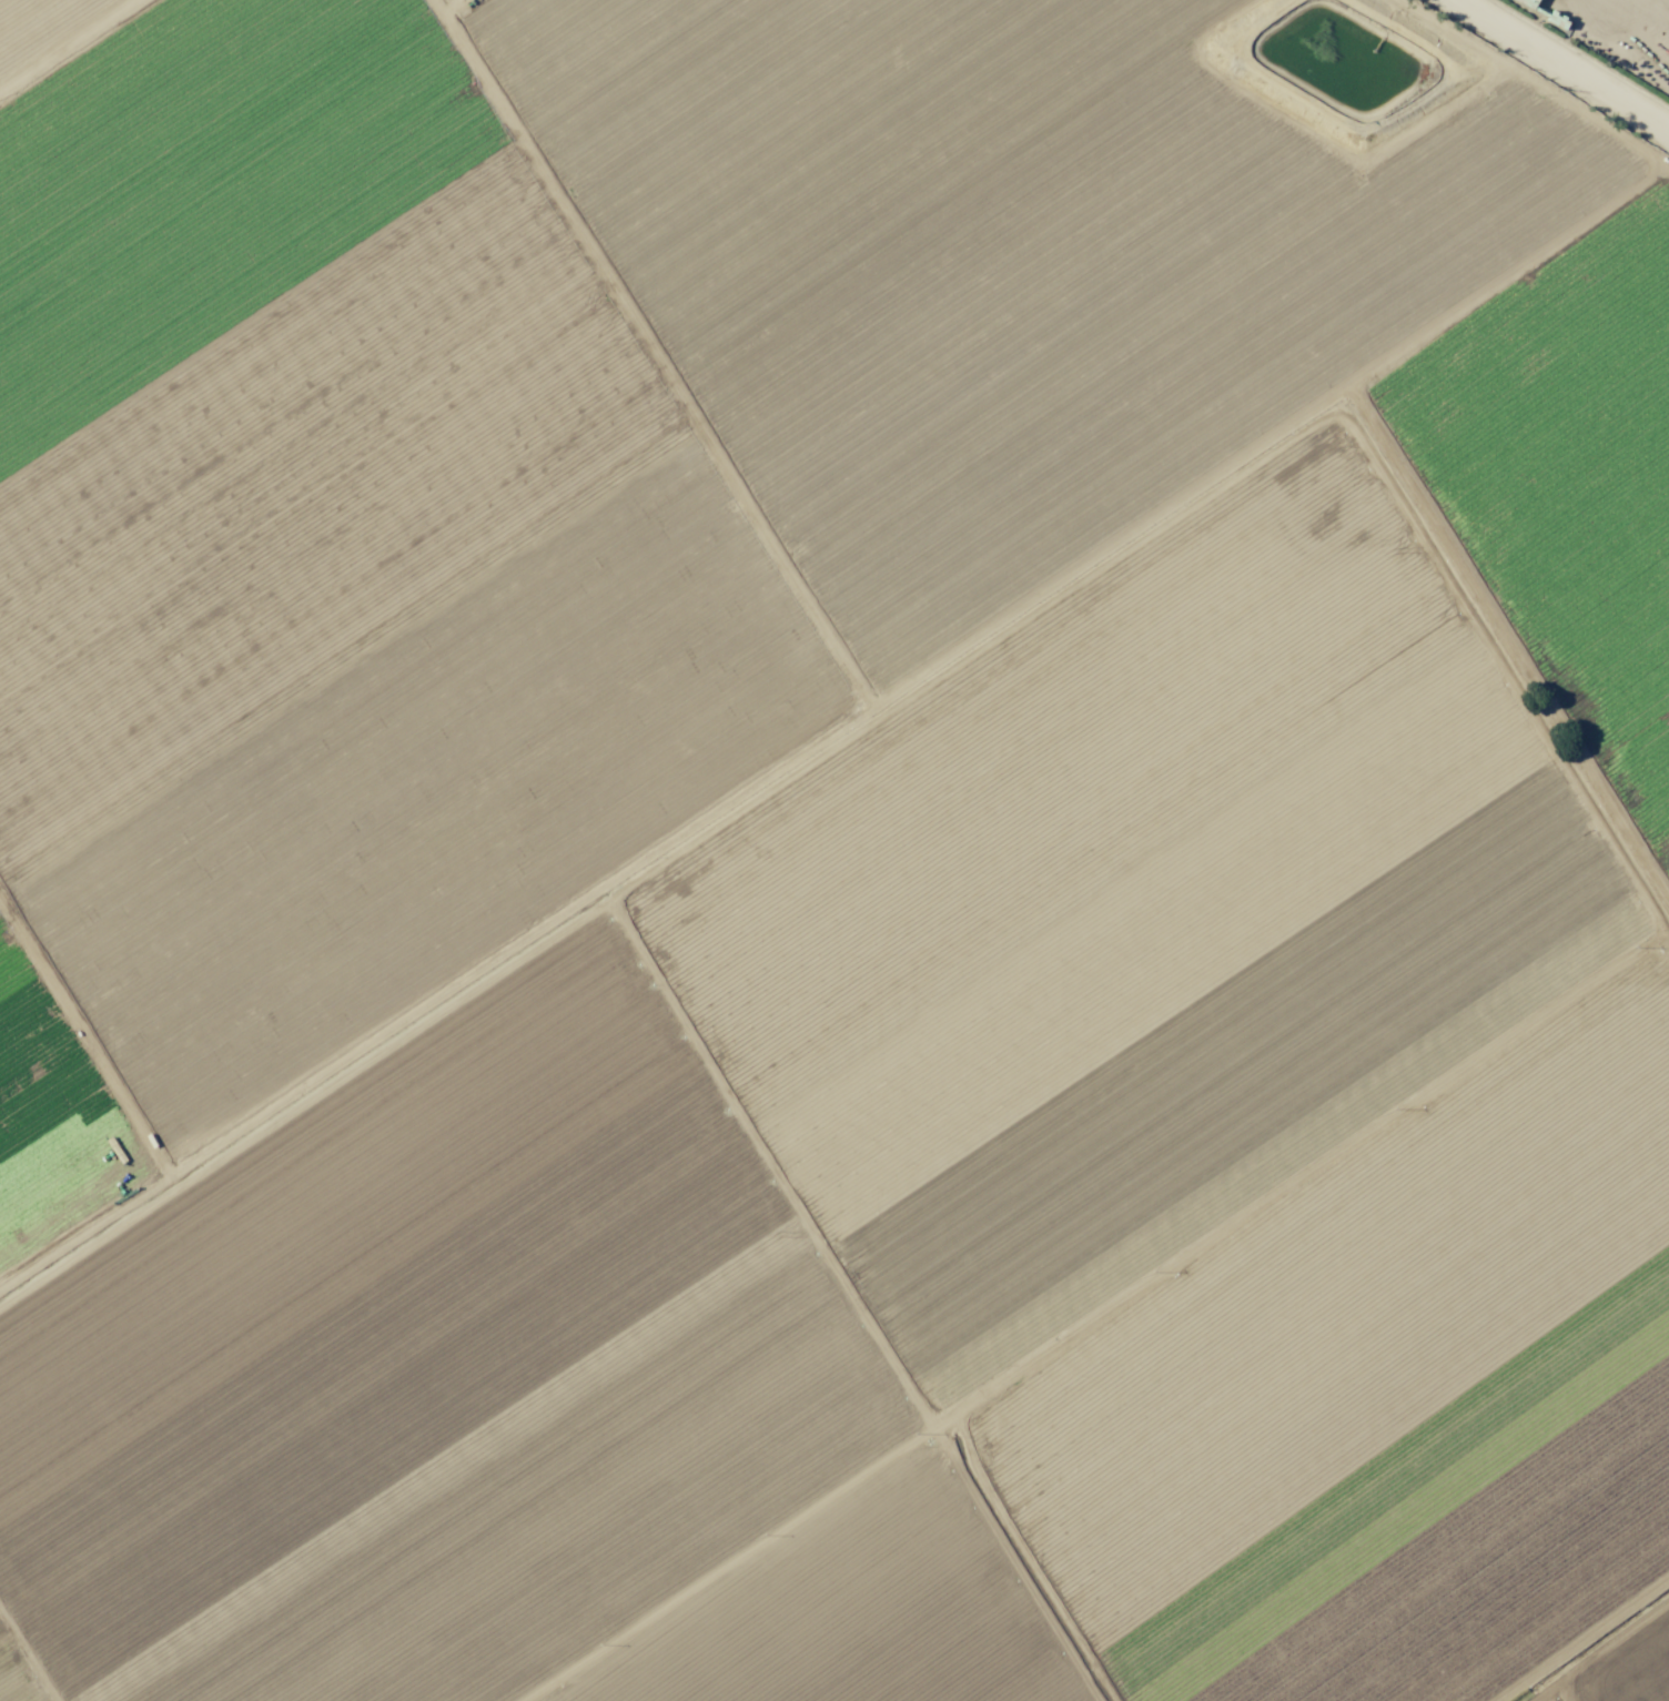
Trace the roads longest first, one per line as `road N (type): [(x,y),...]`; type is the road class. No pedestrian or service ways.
road 1 (track): [(1668,164),(1659,156),(1581,204),(878,681),(825,658),(425,0)]
road 2 (track): [(1668,936),(1666,931),(538,1700)]
road 3 (residential): [(1659,156),(1581,98),(1417,0)]
road 4 (track): [(208,0),(0,133)]

